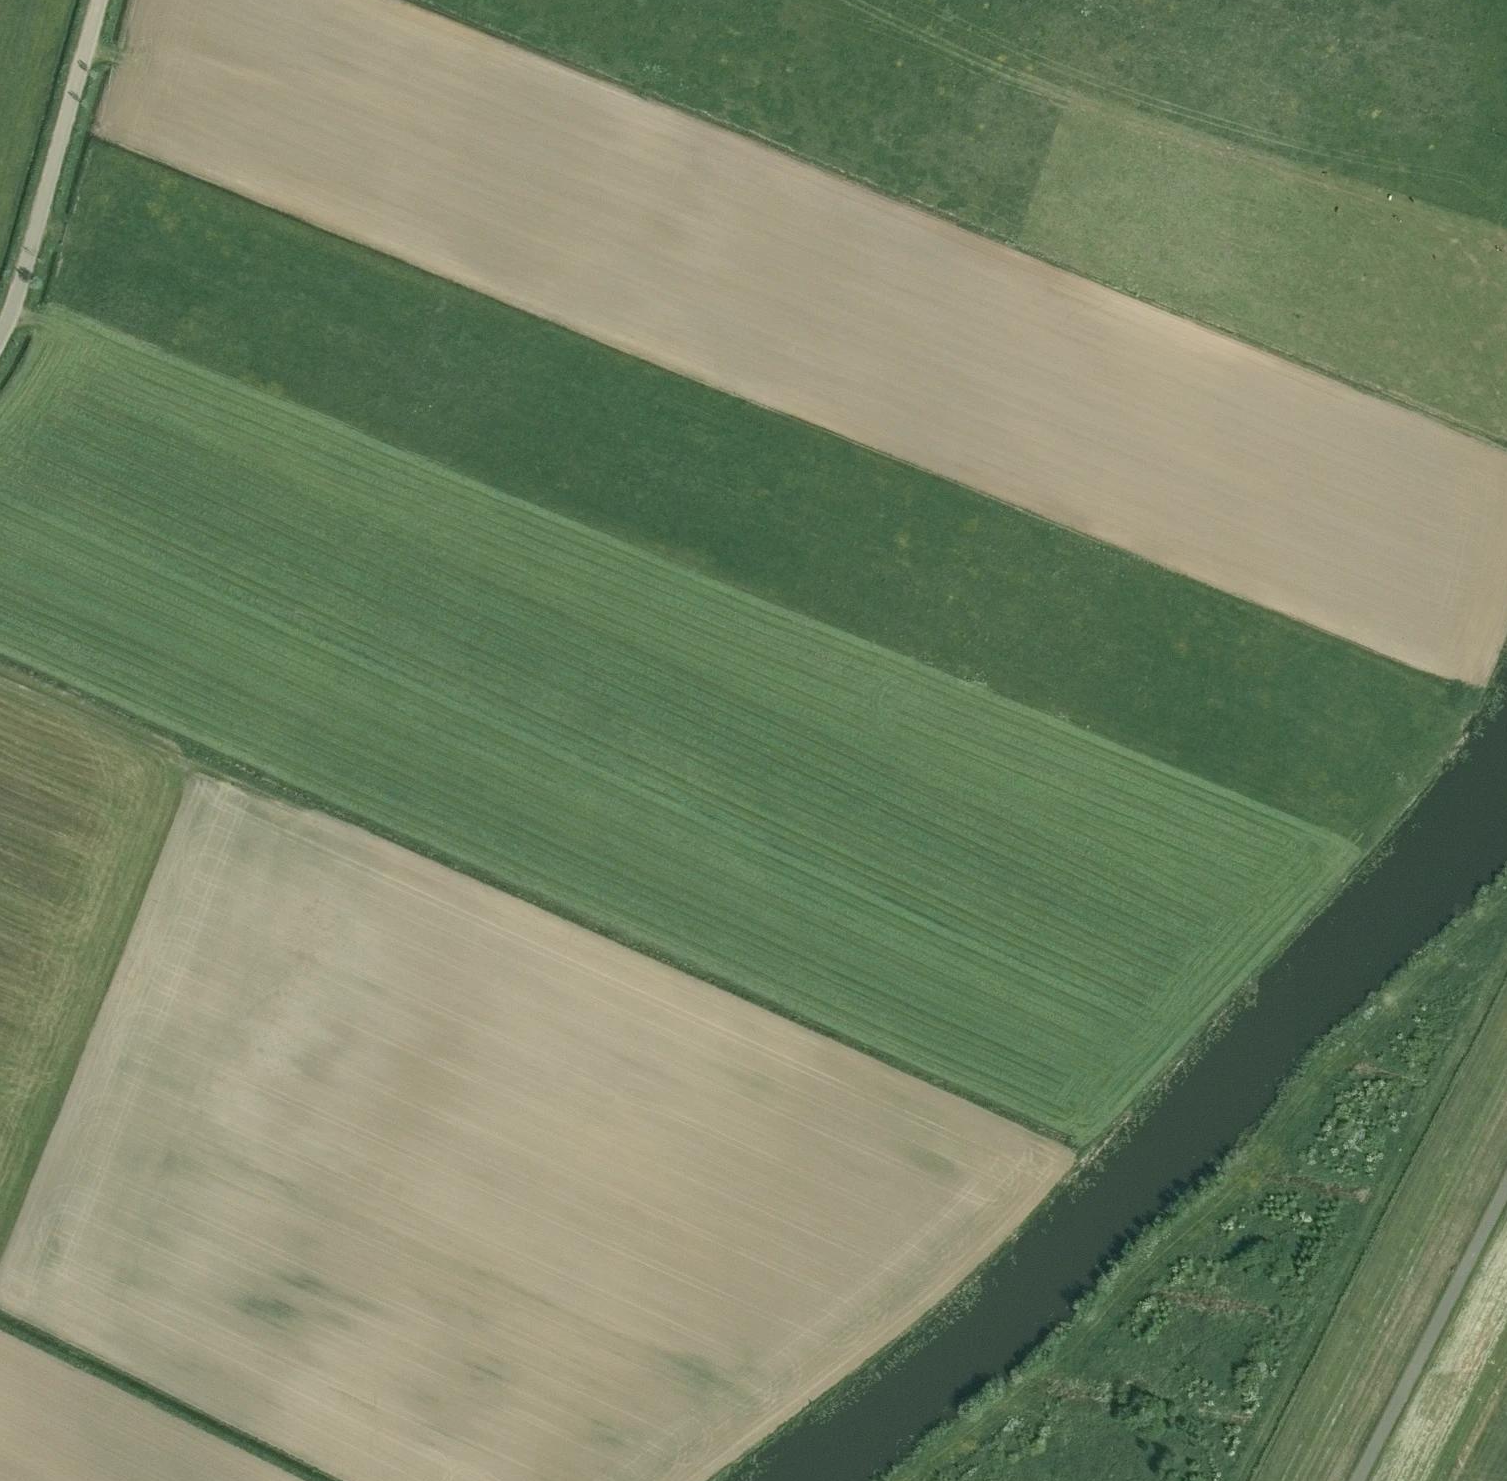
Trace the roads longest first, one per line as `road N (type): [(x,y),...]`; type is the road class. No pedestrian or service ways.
road 1 (unclassified): [(0,339),(100,0)]

